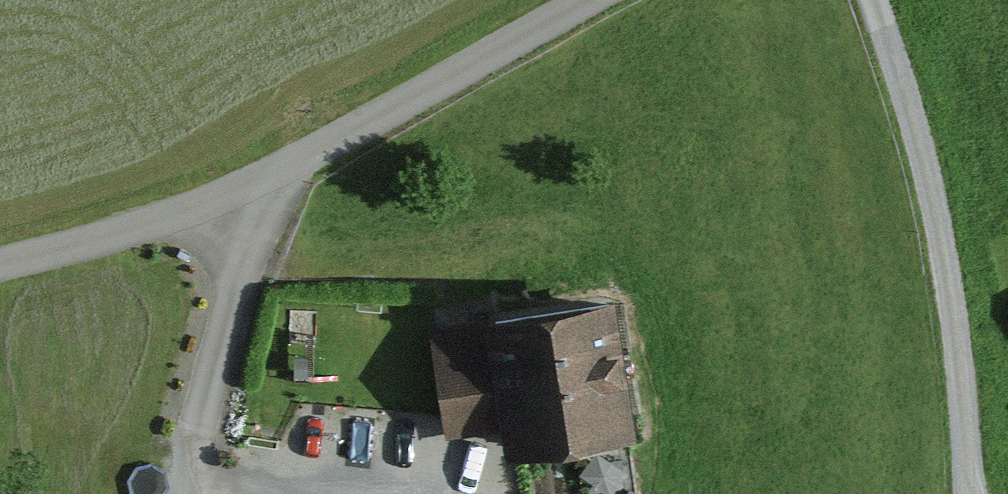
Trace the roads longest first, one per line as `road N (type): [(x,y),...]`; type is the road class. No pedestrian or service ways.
road 1 (track): [(598,0),(261,185),(37,266),(0,268)]
road 2 (track): [(970,493),(954,318),(871,0)]
road 3 (track): [(261,185),(186,493)]

